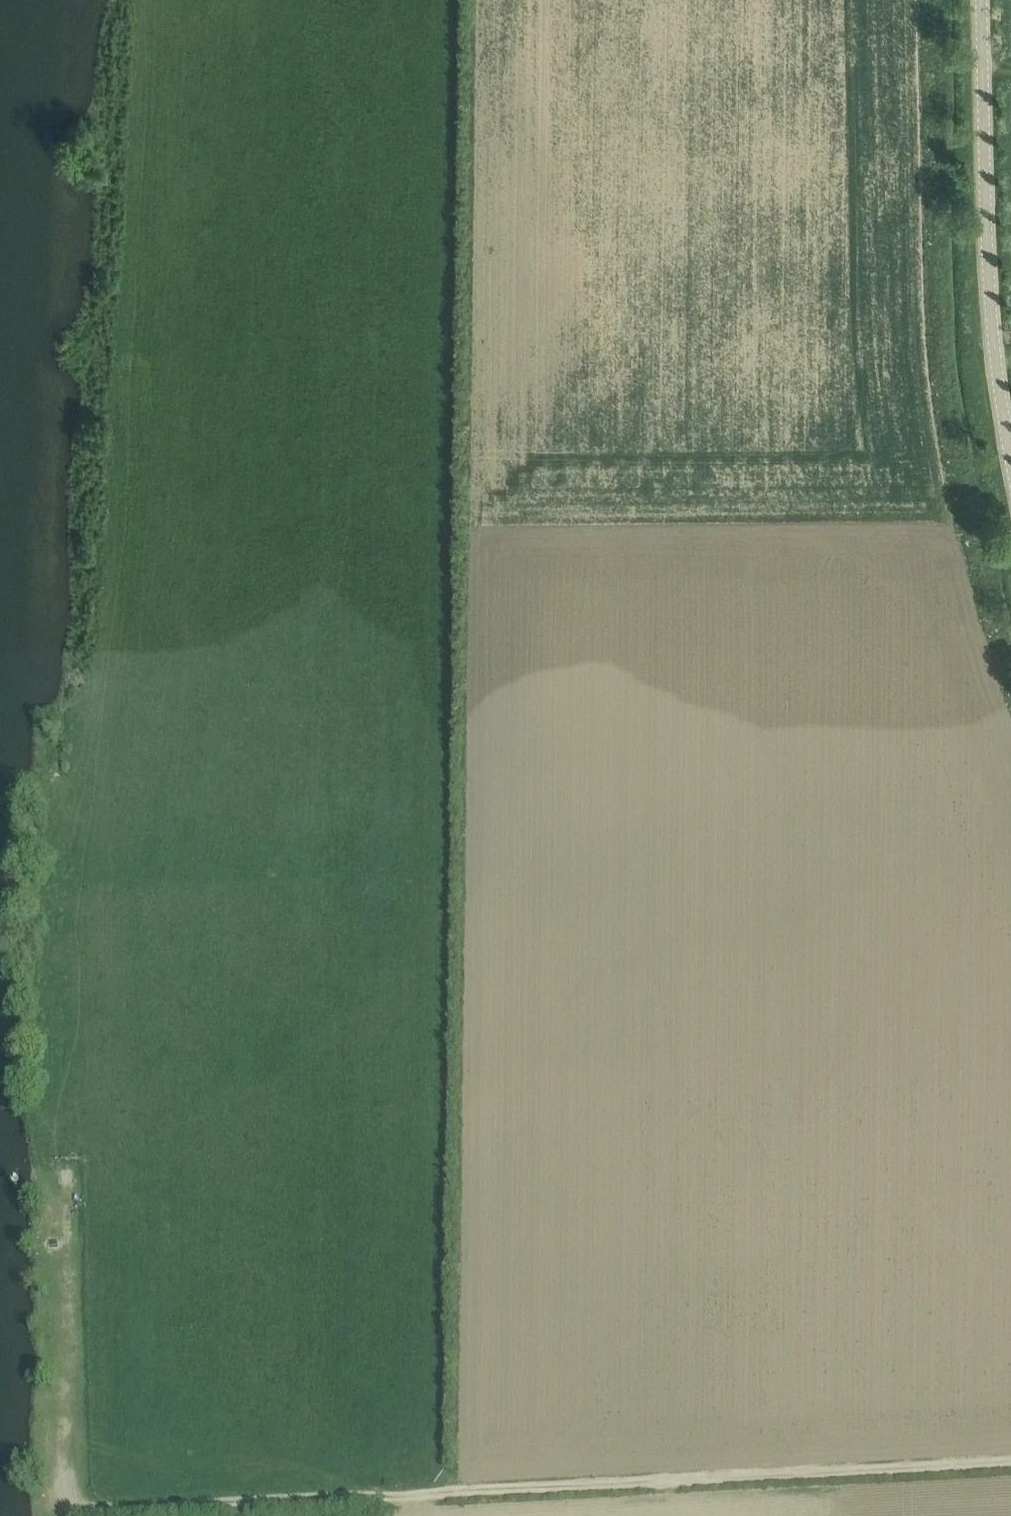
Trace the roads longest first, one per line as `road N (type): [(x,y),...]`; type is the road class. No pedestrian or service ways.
road 1 (track): [(1010,1462),(66,1513)]
road 2 (unclassified): [(1010,442),(983,0)]
road 3 (track): [(66,1513),(62,1178)]

